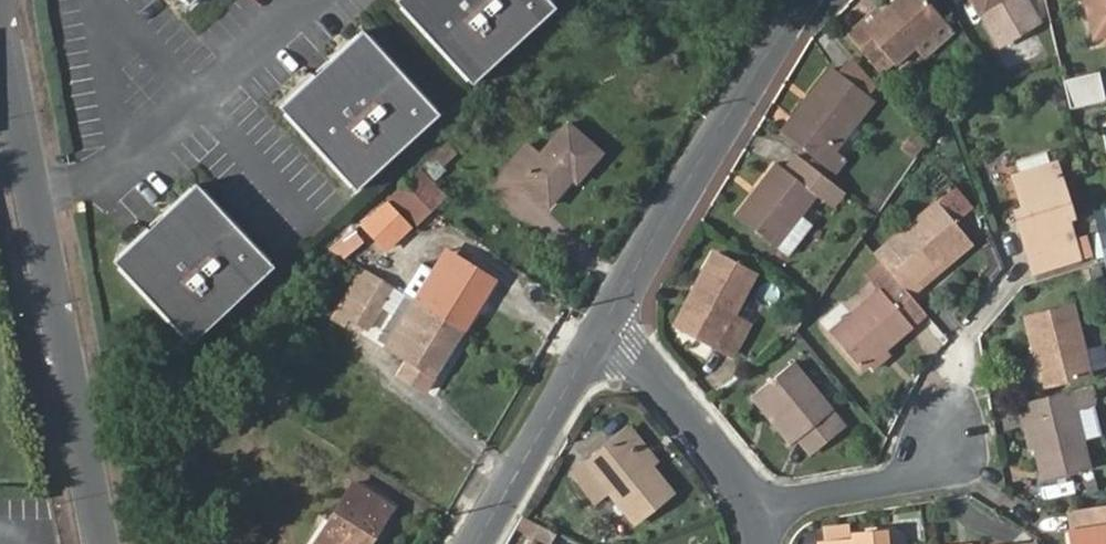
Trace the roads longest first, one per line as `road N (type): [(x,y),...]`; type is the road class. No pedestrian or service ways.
road 1 (unclassified): [(104,543),(0,0)]
road 2 (unclassified): [(604,325),(754,74),(811,0)]
road 3 (unclassified): [(473,543),(604,325)]
road 4 (residential): [(760,505),(604,325)]
road 5 (residential): [(760,505),(880,487),(952,441)]

